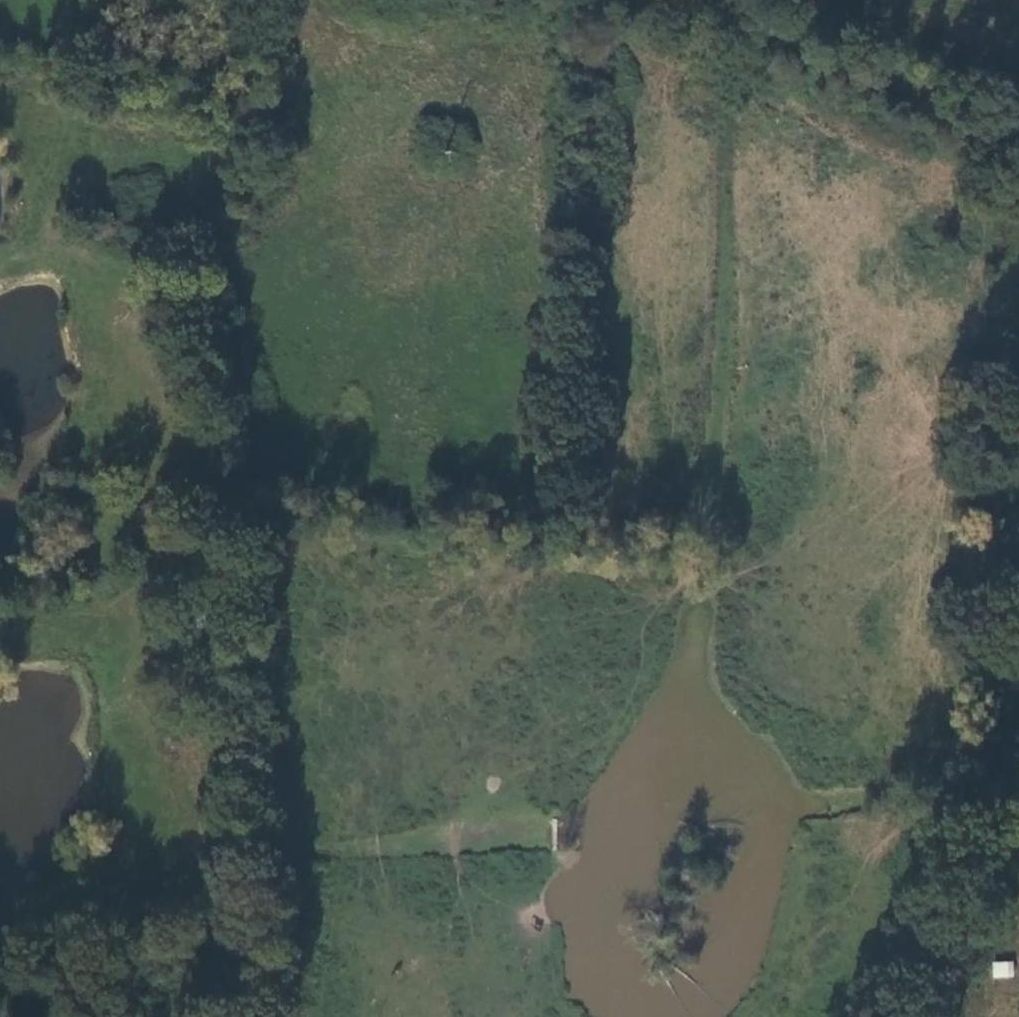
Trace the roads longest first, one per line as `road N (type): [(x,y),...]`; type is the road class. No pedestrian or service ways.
road 1 (track): [(1018,145),(883,84),(640,0)]

